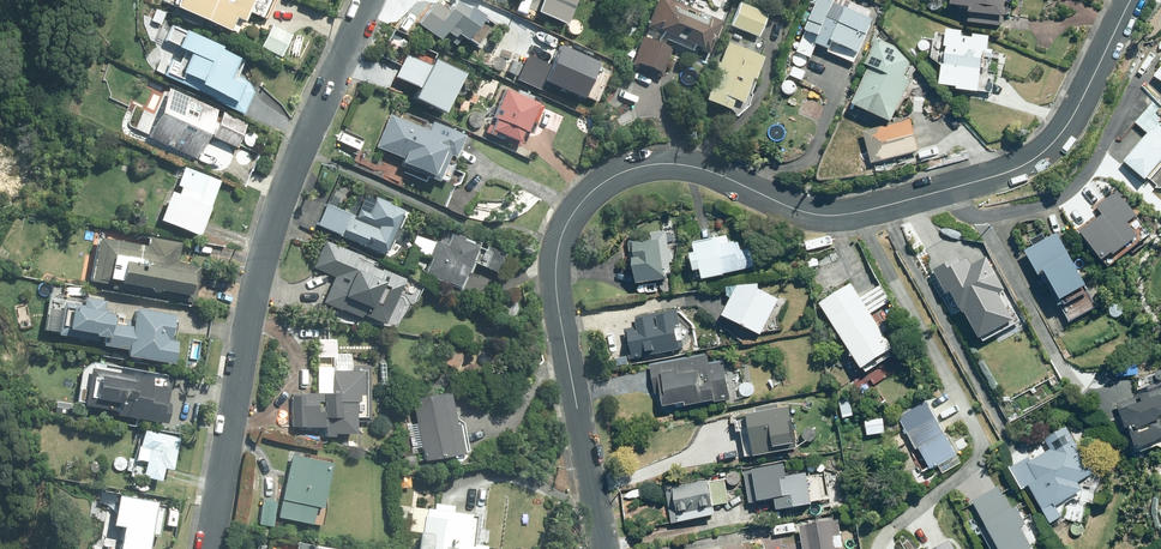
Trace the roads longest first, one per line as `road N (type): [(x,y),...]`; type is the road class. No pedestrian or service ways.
road 1 (residential): [(1131,0),(1067,124),(1050,146),(1007,173),(854,214),(795,209),(676,164),(635,167),(586,198),(558,248),(556,289),(603,548)]
road 2 (residential): [(211,548),(271,235),(369,0)]

